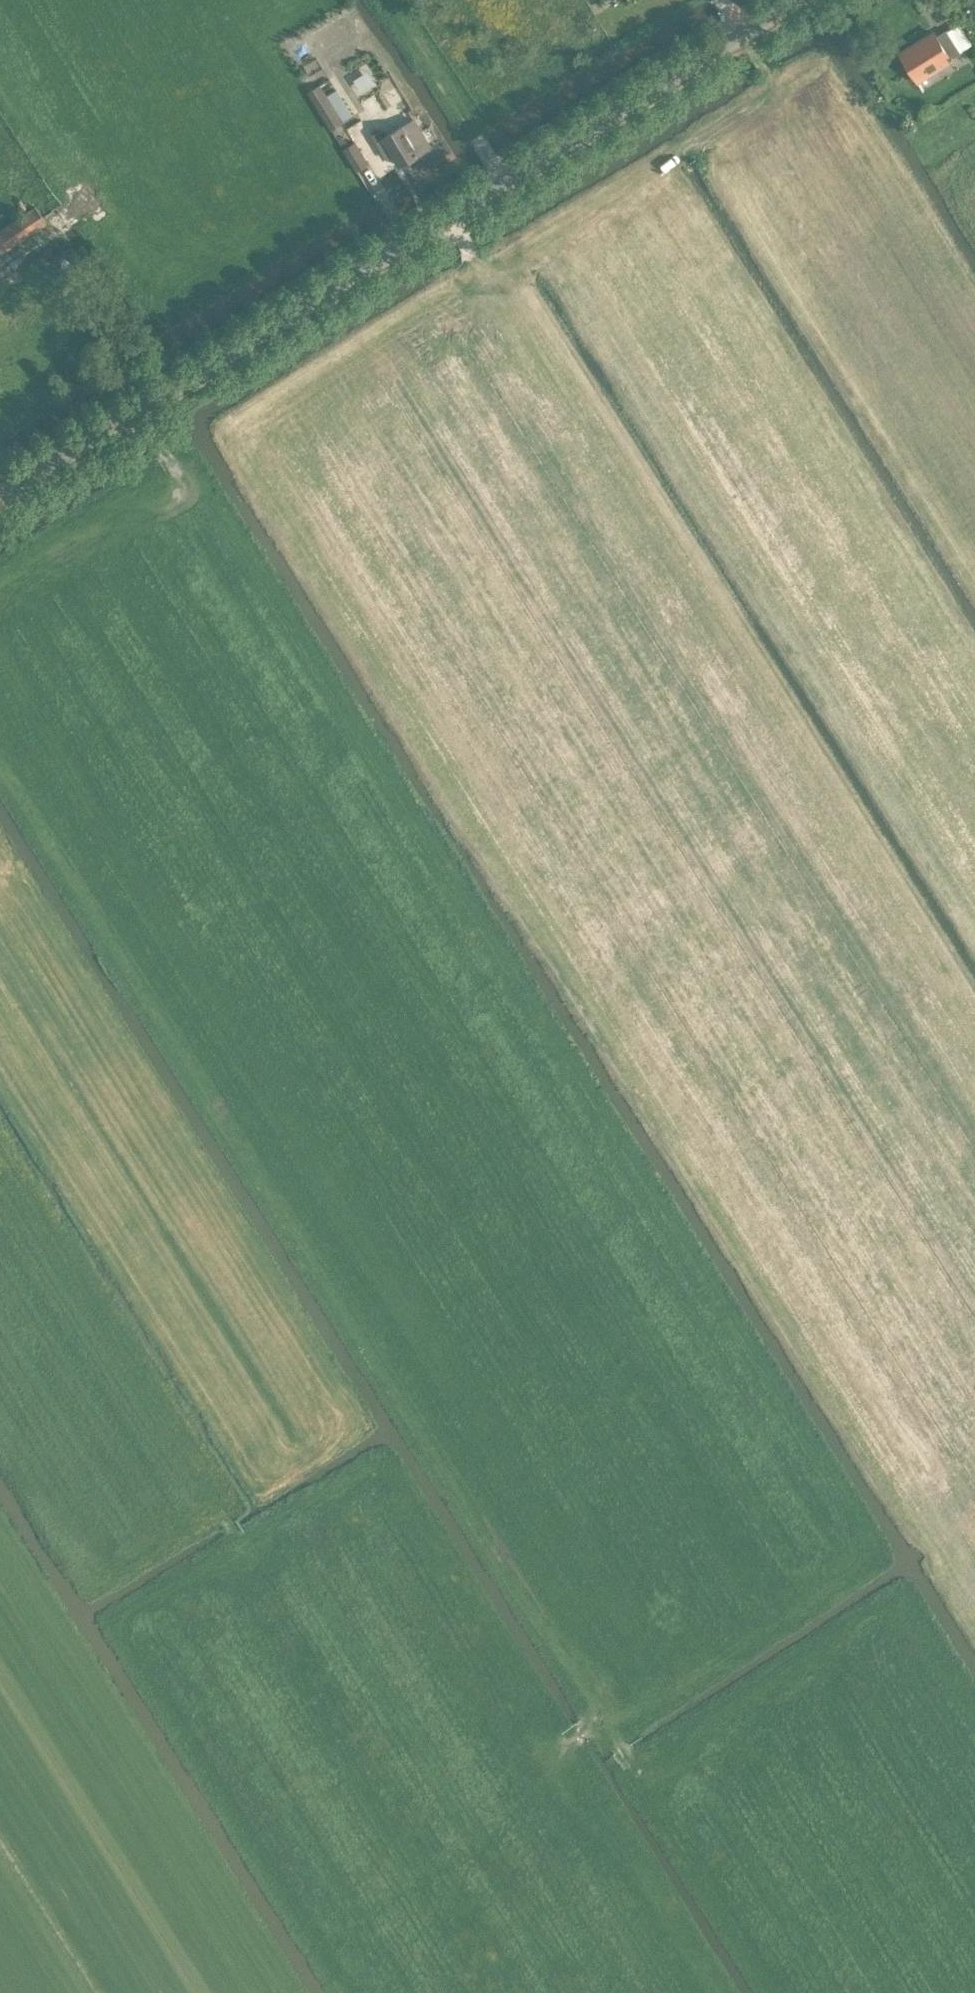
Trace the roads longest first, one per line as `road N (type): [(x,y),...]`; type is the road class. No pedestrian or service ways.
road 1 (tertiary): [(0,498),(798,0)]

